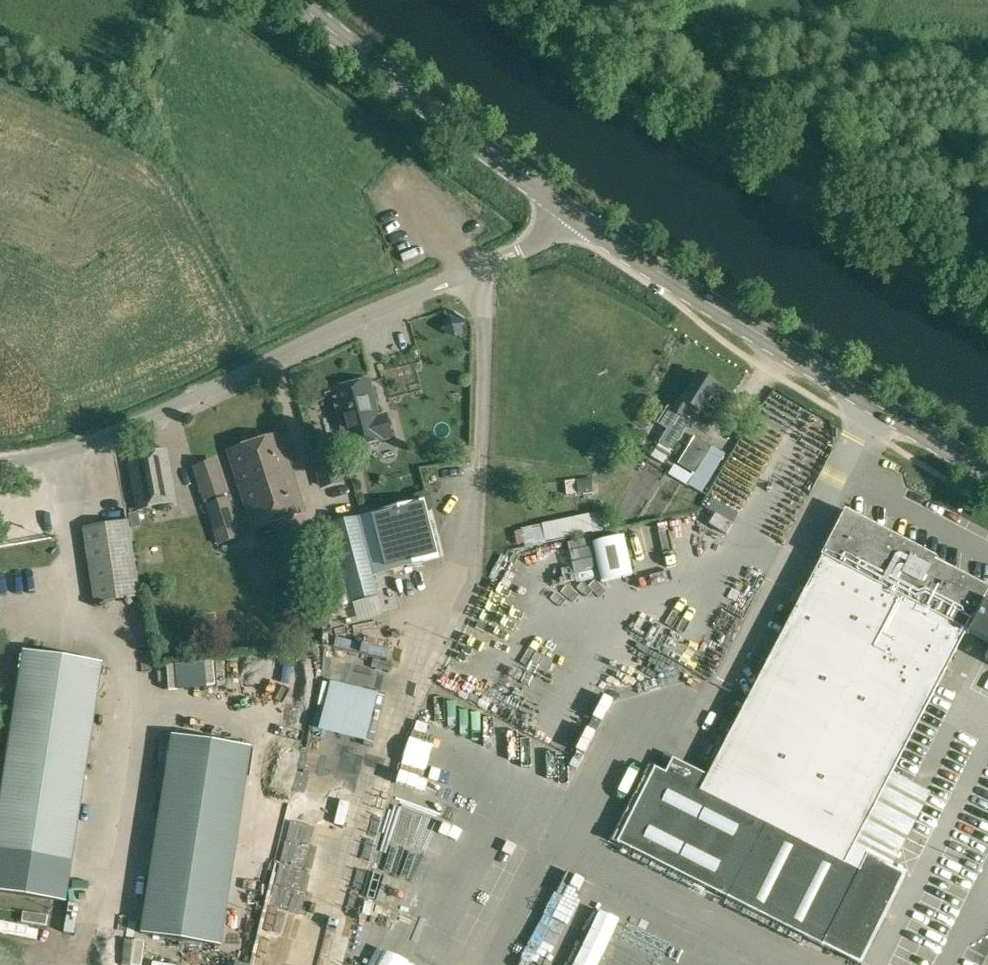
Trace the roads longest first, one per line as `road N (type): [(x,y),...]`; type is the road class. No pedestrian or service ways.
road 1 (unclassified): [(0,461),(120,429),(394,299),(518,250),(573,214)]
road 2 (unclassified): [(987,303),(623,93),(501,0)]
road 3 (secondary): [(987,472),(573,214)]
road 4 (secondary): [(573,214),(295,0)]

